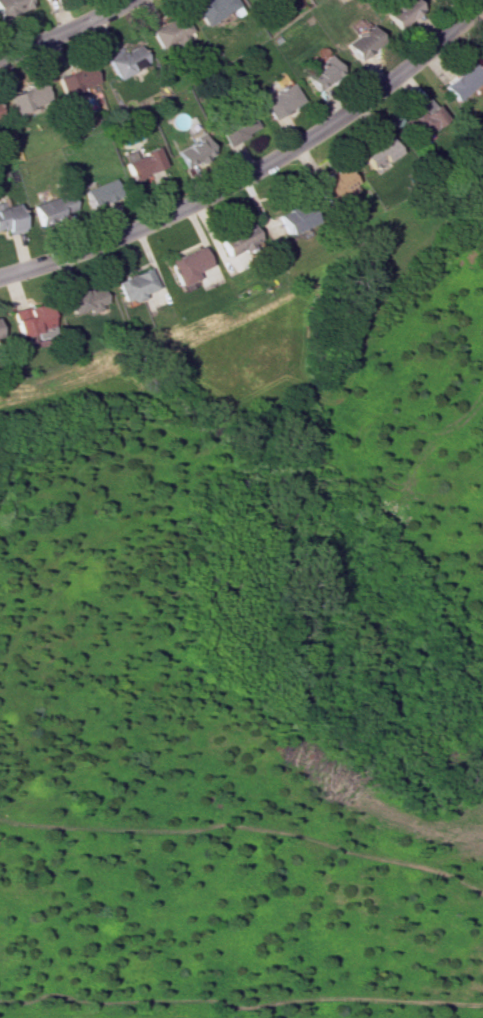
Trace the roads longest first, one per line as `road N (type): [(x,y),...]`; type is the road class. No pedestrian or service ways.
road 1 (residential): [(482,3),(281,157),(119,240),(0,280)]
road 2 (residential): [(0,58),(132,0)]

